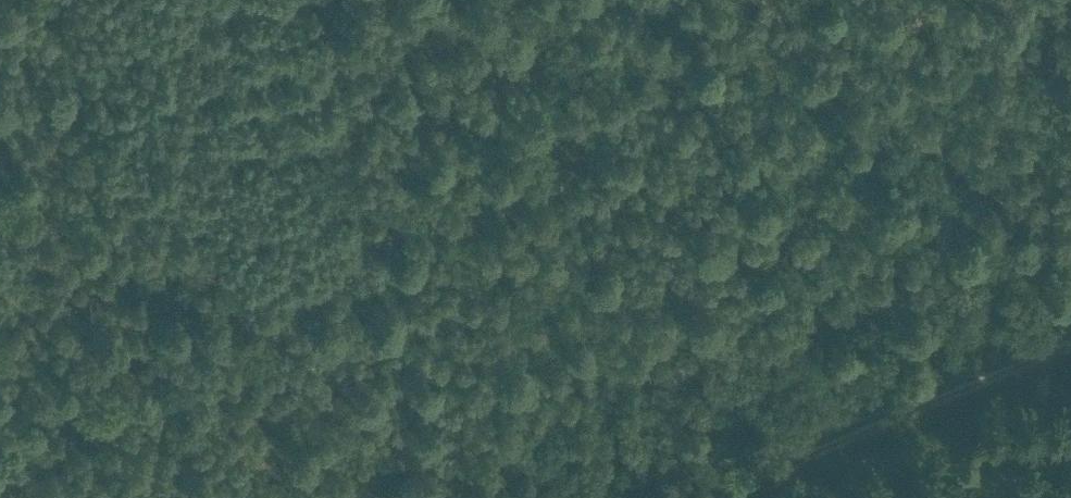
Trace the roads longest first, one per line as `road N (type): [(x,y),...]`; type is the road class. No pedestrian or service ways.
road 1 (track): [(1070,342),(699,497)]

